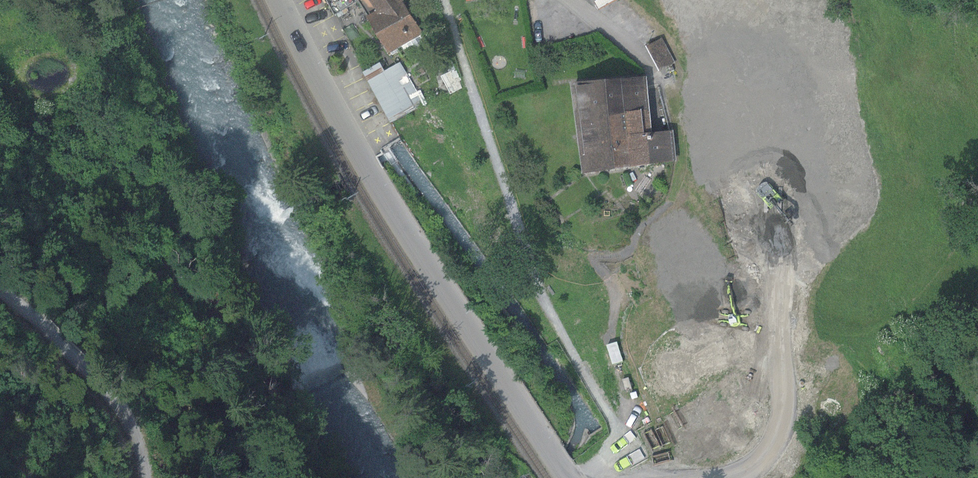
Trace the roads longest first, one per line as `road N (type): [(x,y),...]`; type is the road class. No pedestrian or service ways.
road 1 (unclassified): [(278,0),(364,163),(569,477)]
road 2 (track): [(150,477),(137,426),(95,367),(0,286)]
road 3 (track): [(608,277),(626,427),(620,445),(580,477)]

